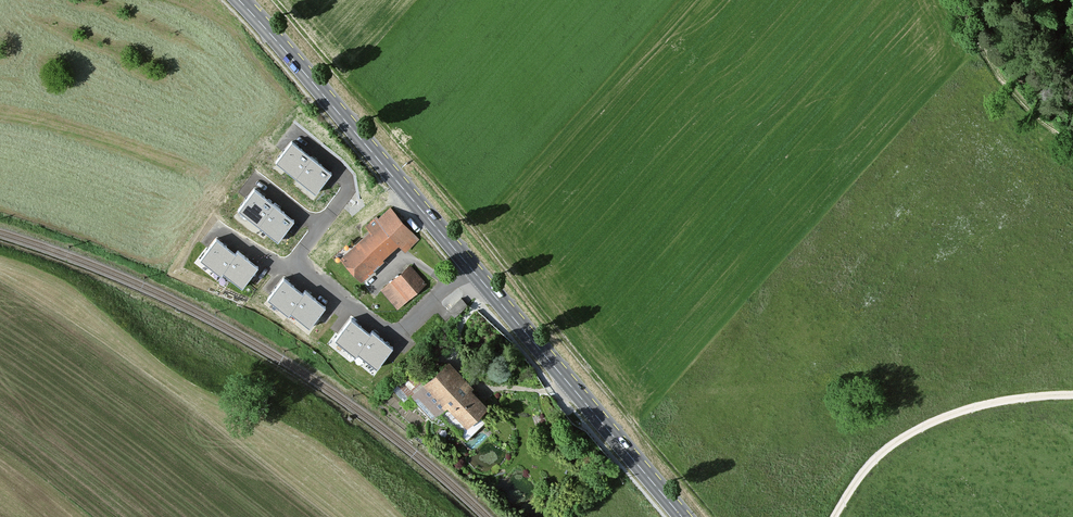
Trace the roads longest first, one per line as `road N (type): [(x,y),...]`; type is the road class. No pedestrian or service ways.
road 1 (secondary): [(240,0),(468,264)]
road 2 (secondary): [(468,264),(683,516)]
road 3 (residential): [(468,264),(408,327),(384,330),(300,264),(347,191)]
road 4 (track): [(835,516),(870,464),(907,435),(1003,400),(1072,395)]
road 5 (track): [(1072,141),(1042,121),(963,0)]

